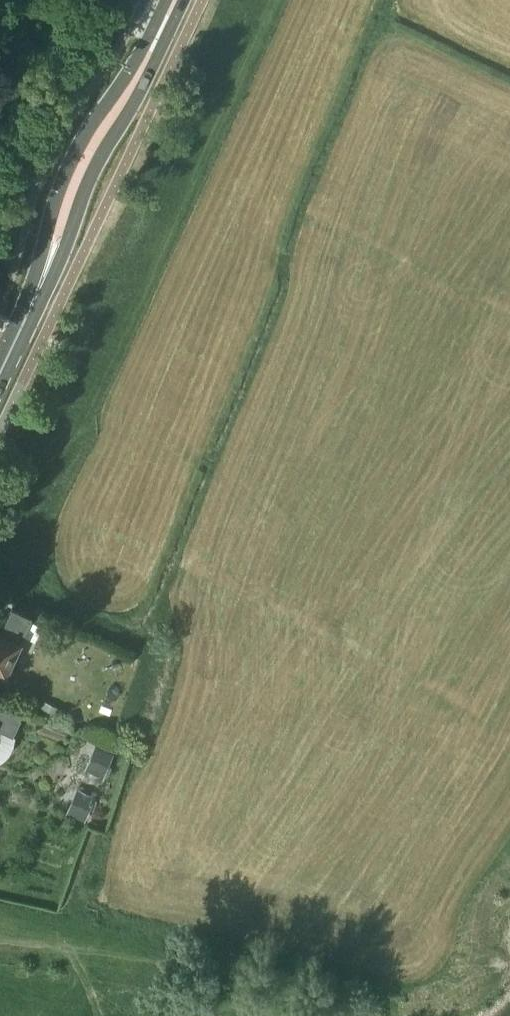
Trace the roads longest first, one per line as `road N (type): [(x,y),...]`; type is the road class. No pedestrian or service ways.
road 1 (primary): [(151,56),(101,115),(64,176),(42,283)]
road 2 (primary): [(42,283),(151,56)]

